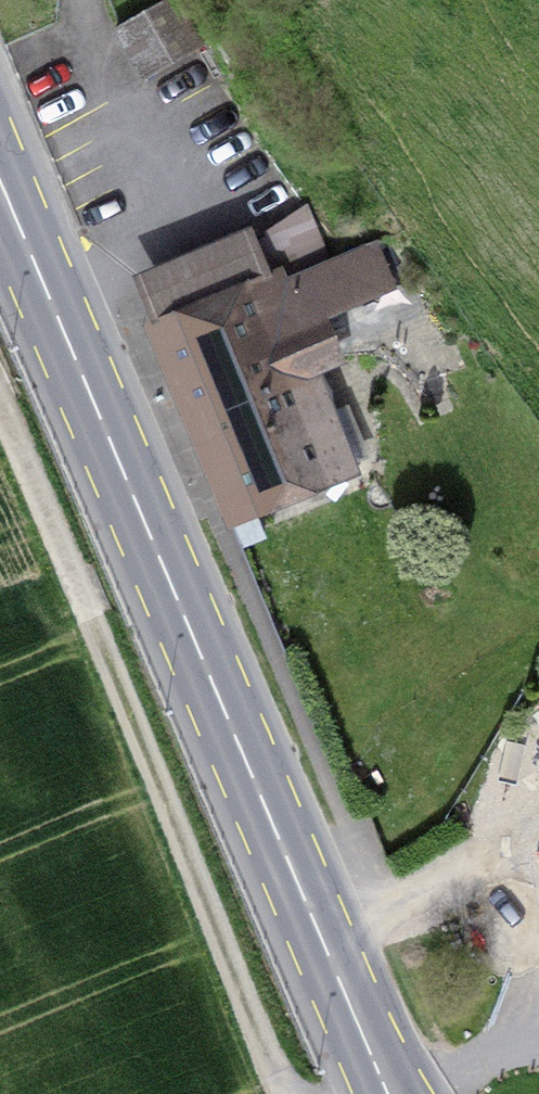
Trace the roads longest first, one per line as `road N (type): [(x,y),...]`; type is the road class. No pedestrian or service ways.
road 1 (primary): [(0,183),(388,1093)]
road 2 (track): [(0,401),(292,1093)]

